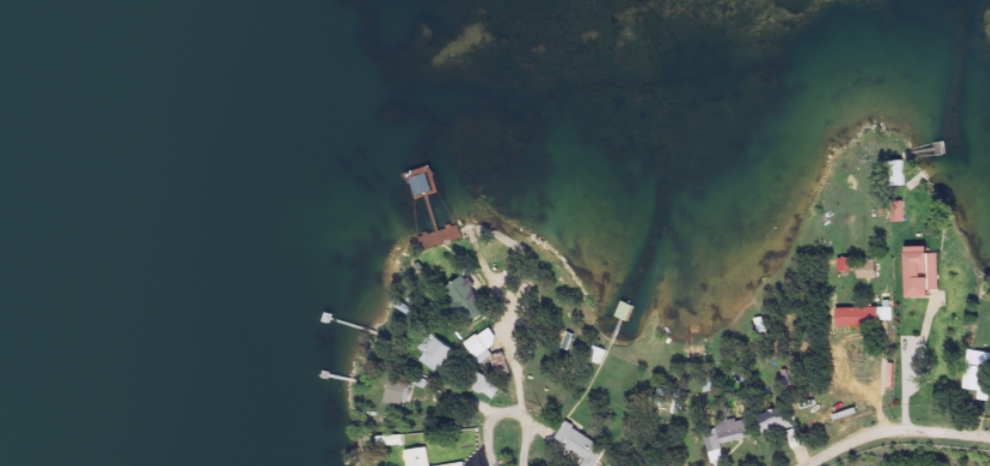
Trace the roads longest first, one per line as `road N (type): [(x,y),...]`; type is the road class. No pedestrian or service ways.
road 1 (residential): [(808,465),(888,431),(989,437)]
road 2 (residential): [(493,465),(487,425),(497,413),(519,412),(528,421),(523,465)]

